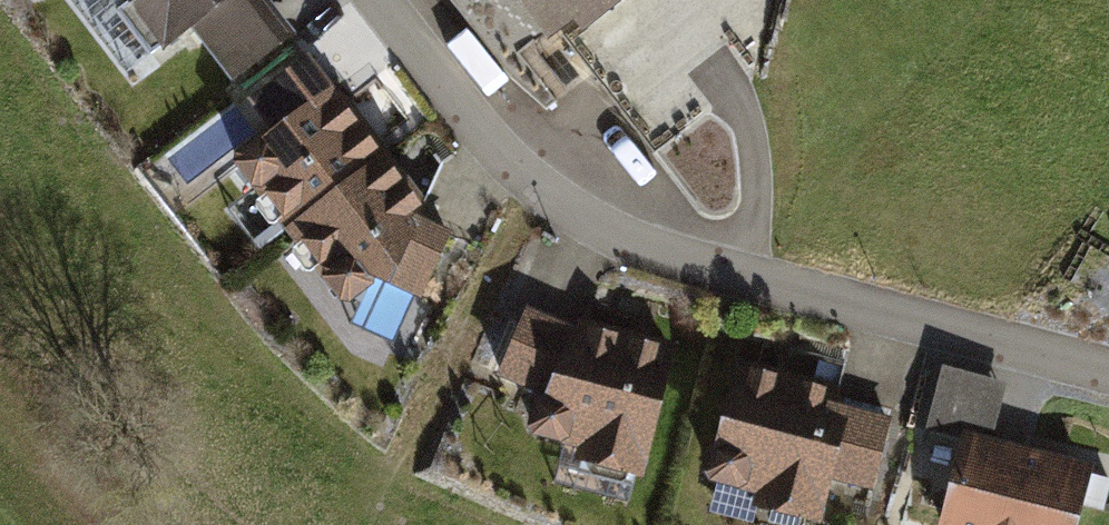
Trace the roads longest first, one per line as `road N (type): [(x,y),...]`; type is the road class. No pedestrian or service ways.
road 1 (residential): [(1108,354),(554,199),(393,0)]

